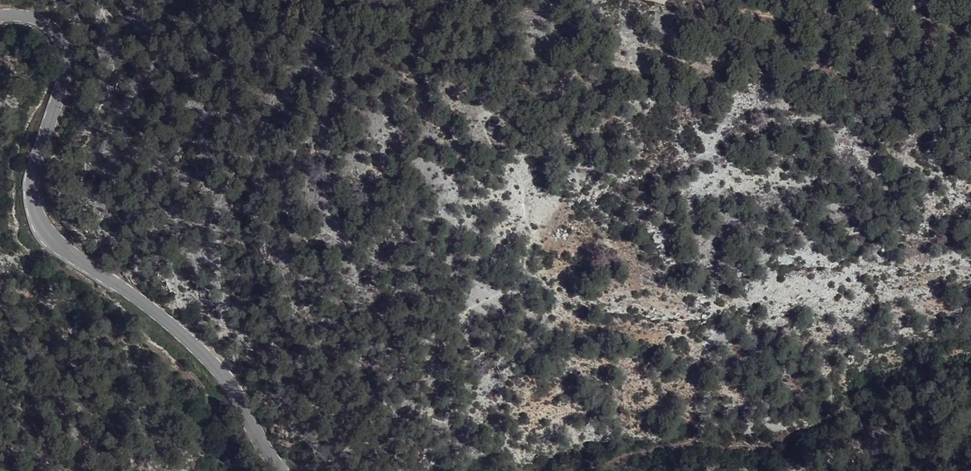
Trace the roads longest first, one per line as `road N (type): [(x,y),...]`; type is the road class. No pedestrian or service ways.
road 1 (tertiary): [(0,17),(29,14),(62,40),(67,67),(28,192),(42,227),(190,339),(288,470)]
road 2 (track): [(679,0),(825,22),(927,0)]

